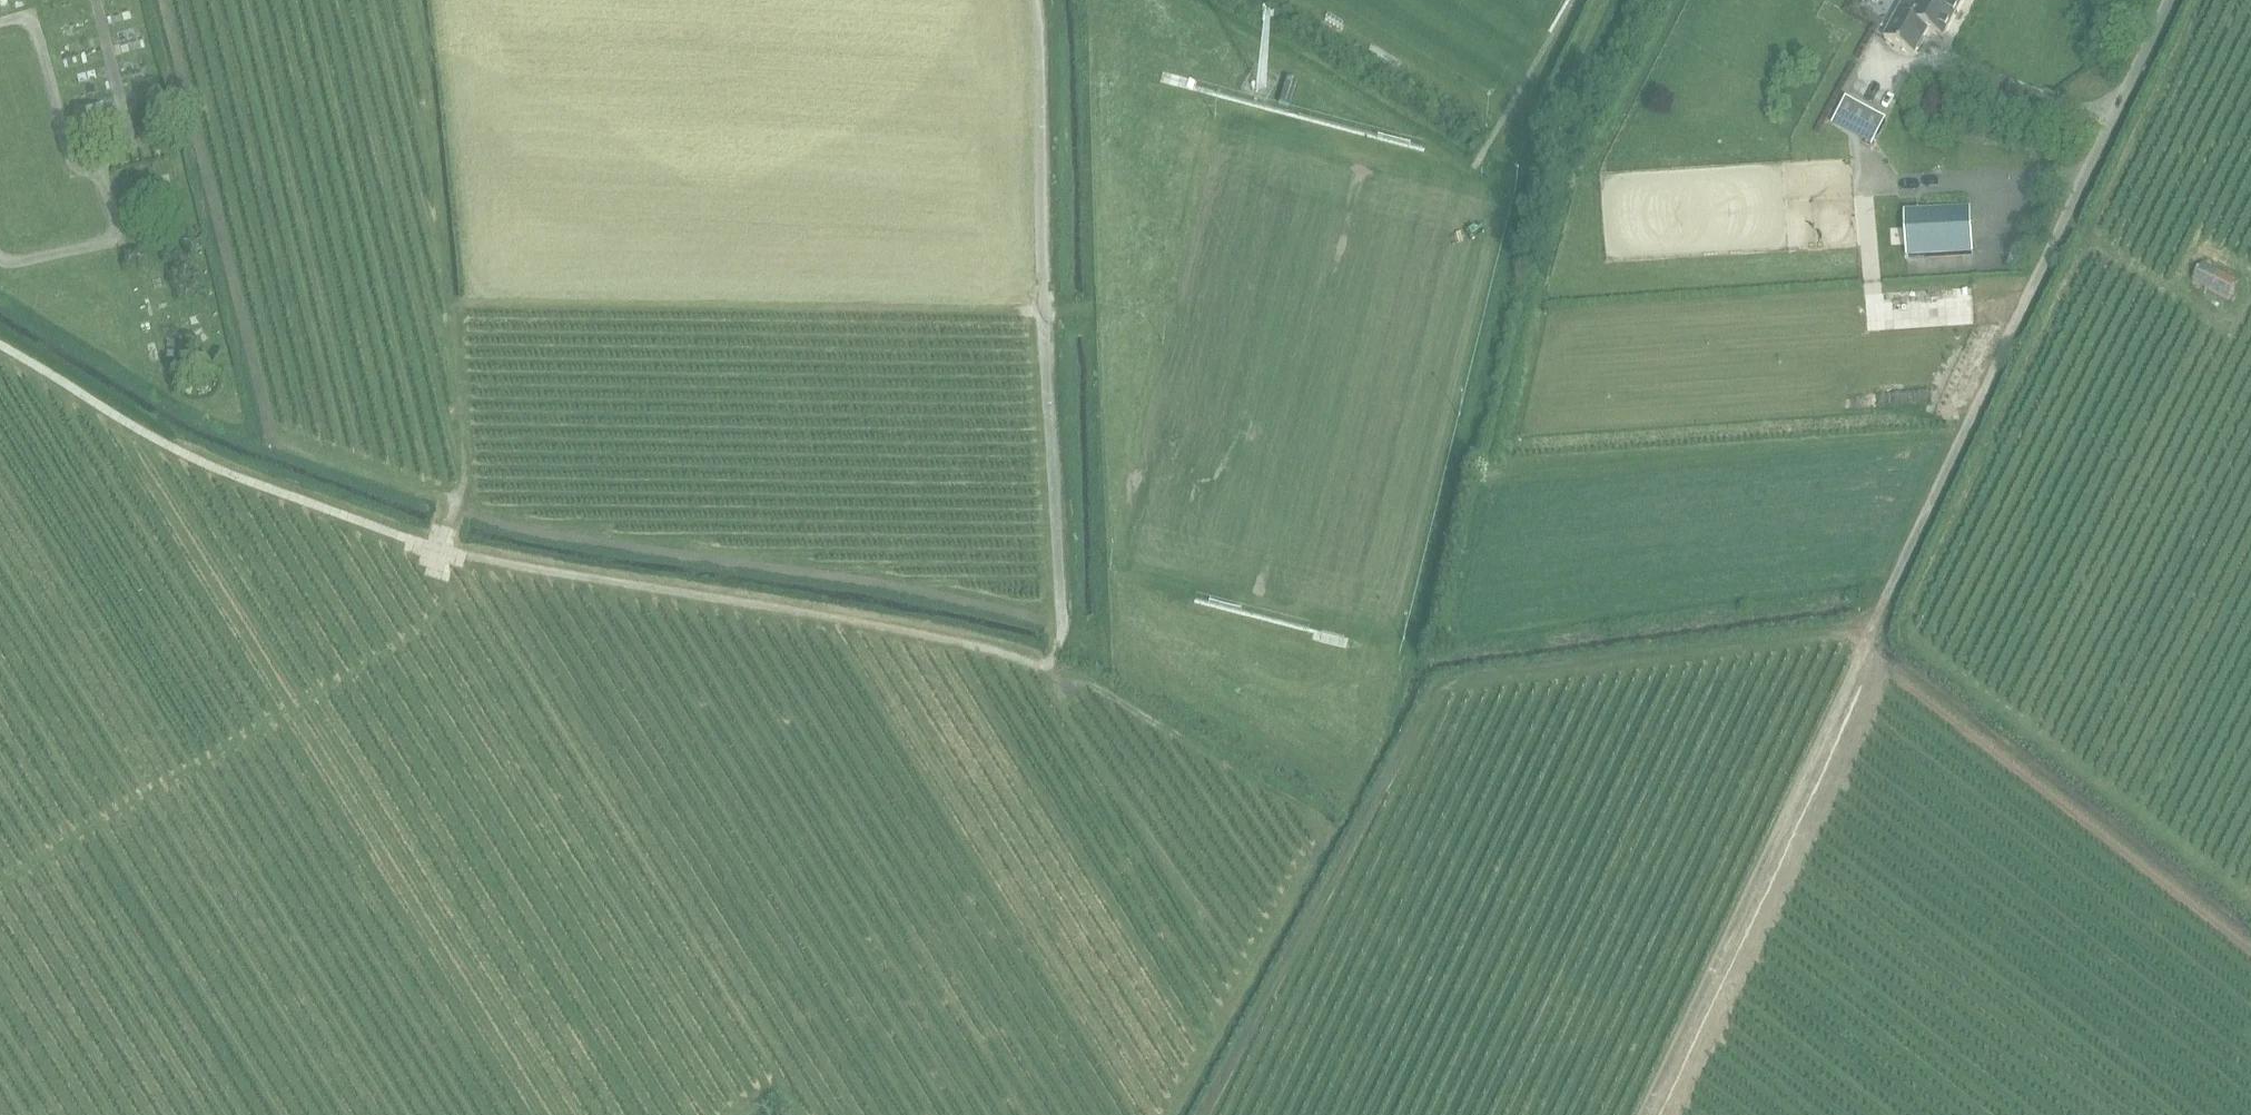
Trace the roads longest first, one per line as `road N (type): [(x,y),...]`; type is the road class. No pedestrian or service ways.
road 1 (unclassified): [(2165,0),(1877,611)]
road 2 (unclassified): [(1062,633),(1034,0)]

